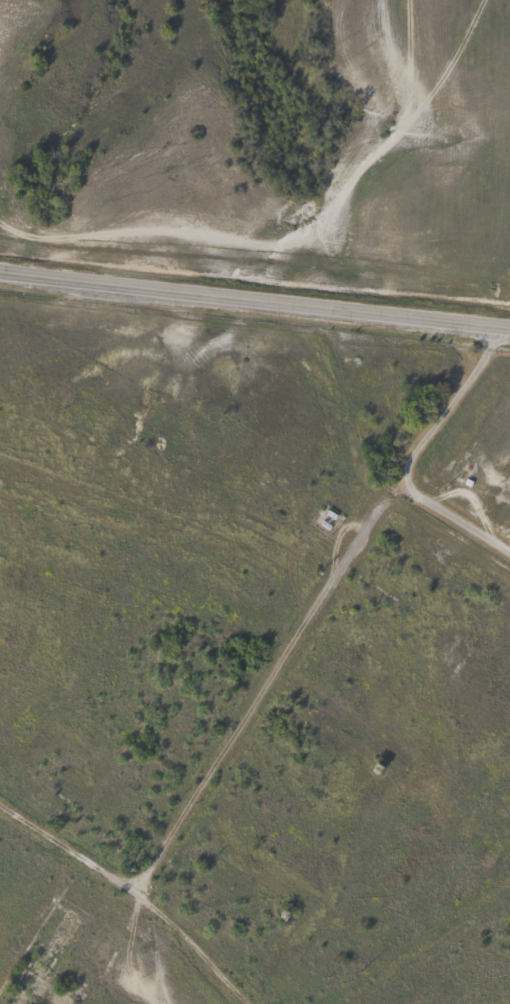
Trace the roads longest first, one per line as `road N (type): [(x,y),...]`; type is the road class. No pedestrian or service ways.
road 1 (track): [(506,326),(422,441),(140,890)]
road 2 (tertiary): [(509,326),(0,258)]
road 3 (track): [(0,805),(140,890)]
road 4 (track): [(140,890),(247,1003)]
road 5 (track): [(405,468),(406,491),(509,556)]

